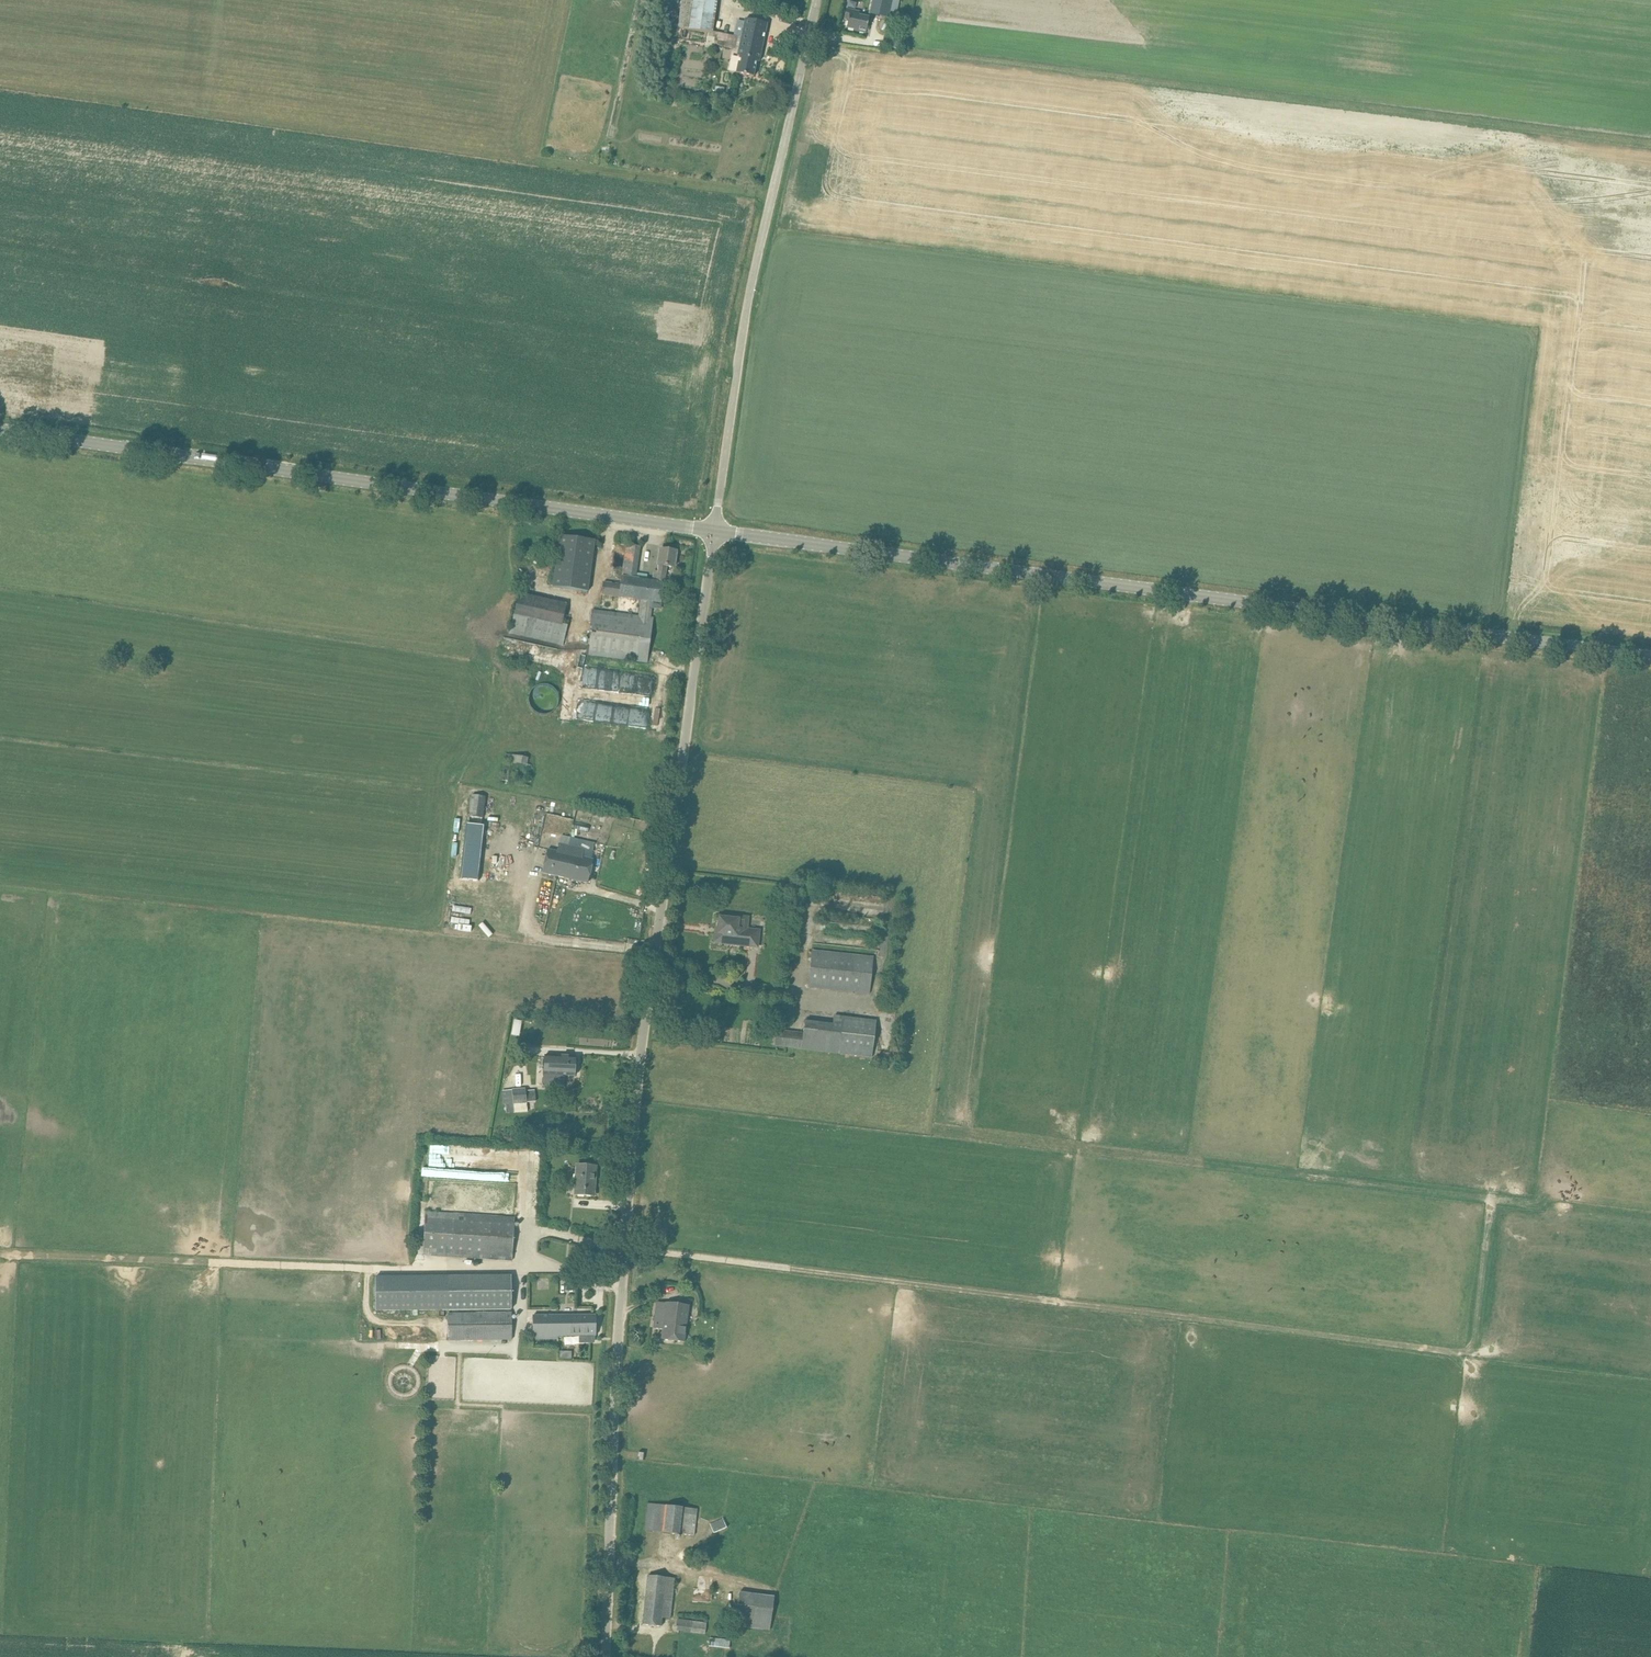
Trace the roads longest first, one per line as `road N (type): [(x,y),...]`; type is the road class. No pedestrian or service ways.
road 1 (unclassified): [(605,1656),(634,1134),(715,532)]
road 2 (tertiary): [(1650,658),(715,532)]
road 3 (track): [(1650,144),(808,36)]
road 4 (tertiary): [(715,532),(0,431)]
road 5 (unclassified): [(715,532),(744,331),(818,0)]

